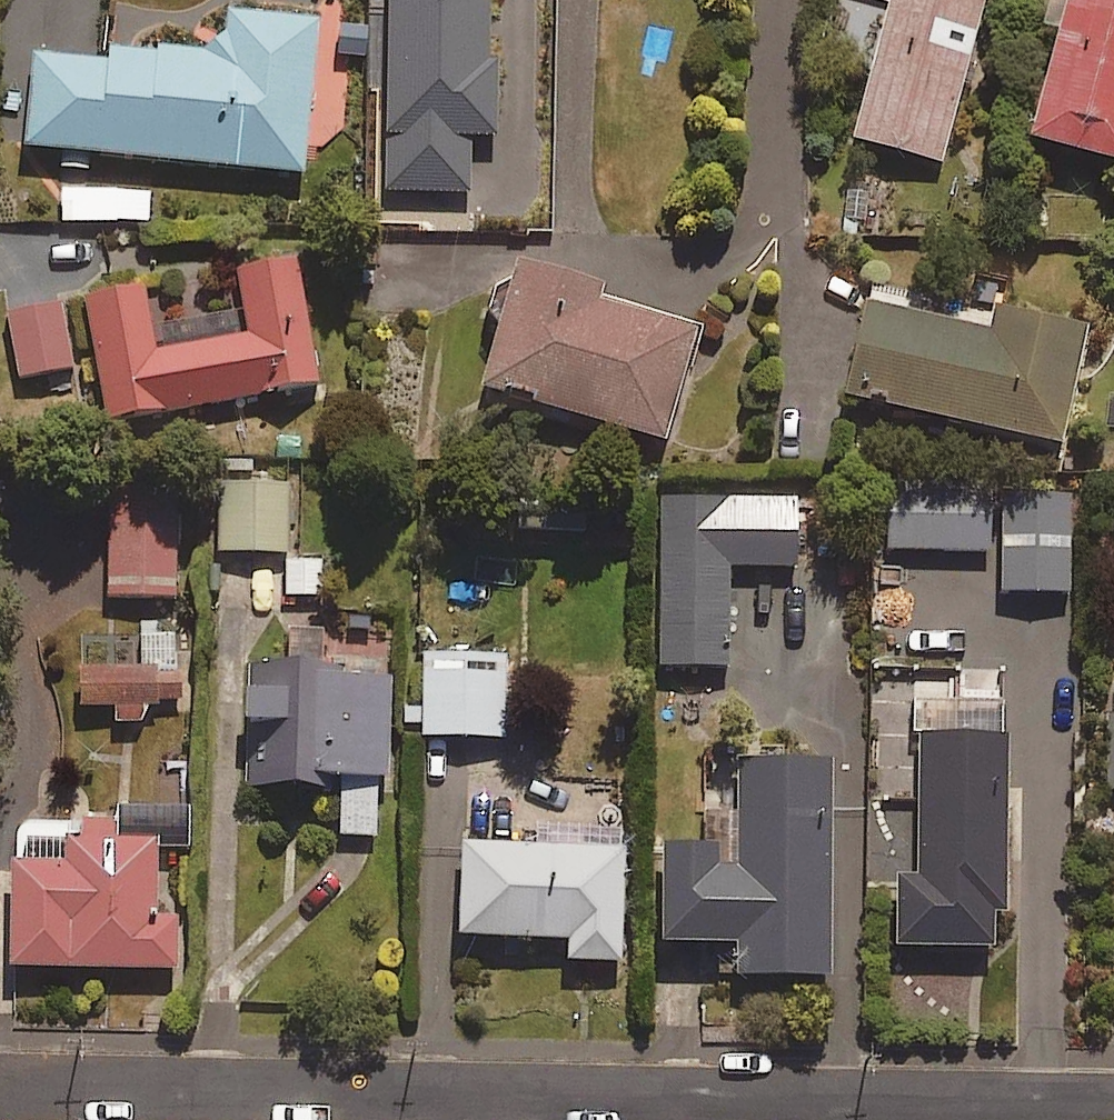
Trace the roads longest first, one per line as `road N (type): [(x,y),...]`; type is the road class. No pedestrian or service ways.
road 1 (residential): [(0,1089),(1113,1105)]

